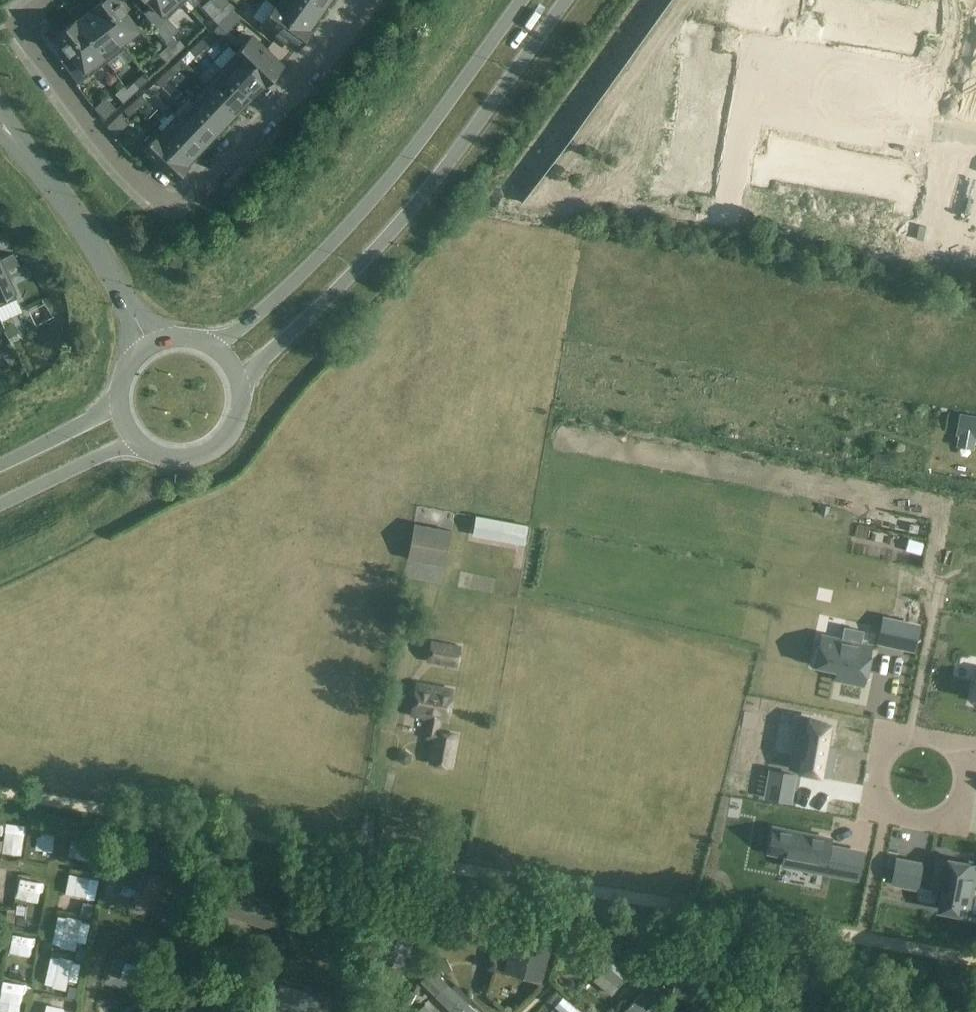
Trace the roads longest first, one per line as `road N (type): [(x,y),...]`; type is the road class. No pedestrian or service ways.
road 1 (residential): [(975,961),(366,854)]
road 2 (residential): [(363,0),(306,79),(175,212),(83,122),(17,22),(46,0)]
road 3 (secondary): [(241,381),(441,169),(564,0)]
road 4 (secondary): [(520,0),(332,242),(211,345)]
road 5 (track): [(366,854),(0,790)]
road 6 (residential): [(725,204),(752,86),(909,117),(934,146),(975,152)]
road 7 (residential): [(971,746),(958,825),(887,813),(872,811),(885,731)]
road 8 (residential): [(149,347),(41,177)]
road 9 (secondary): [(140,444),(181,460),(223,444),(237,426),(241,381)]
road 10 (secondary): [(0,503),(140,444)]
road 11 (secondary): [(121,406),(0,467)]

